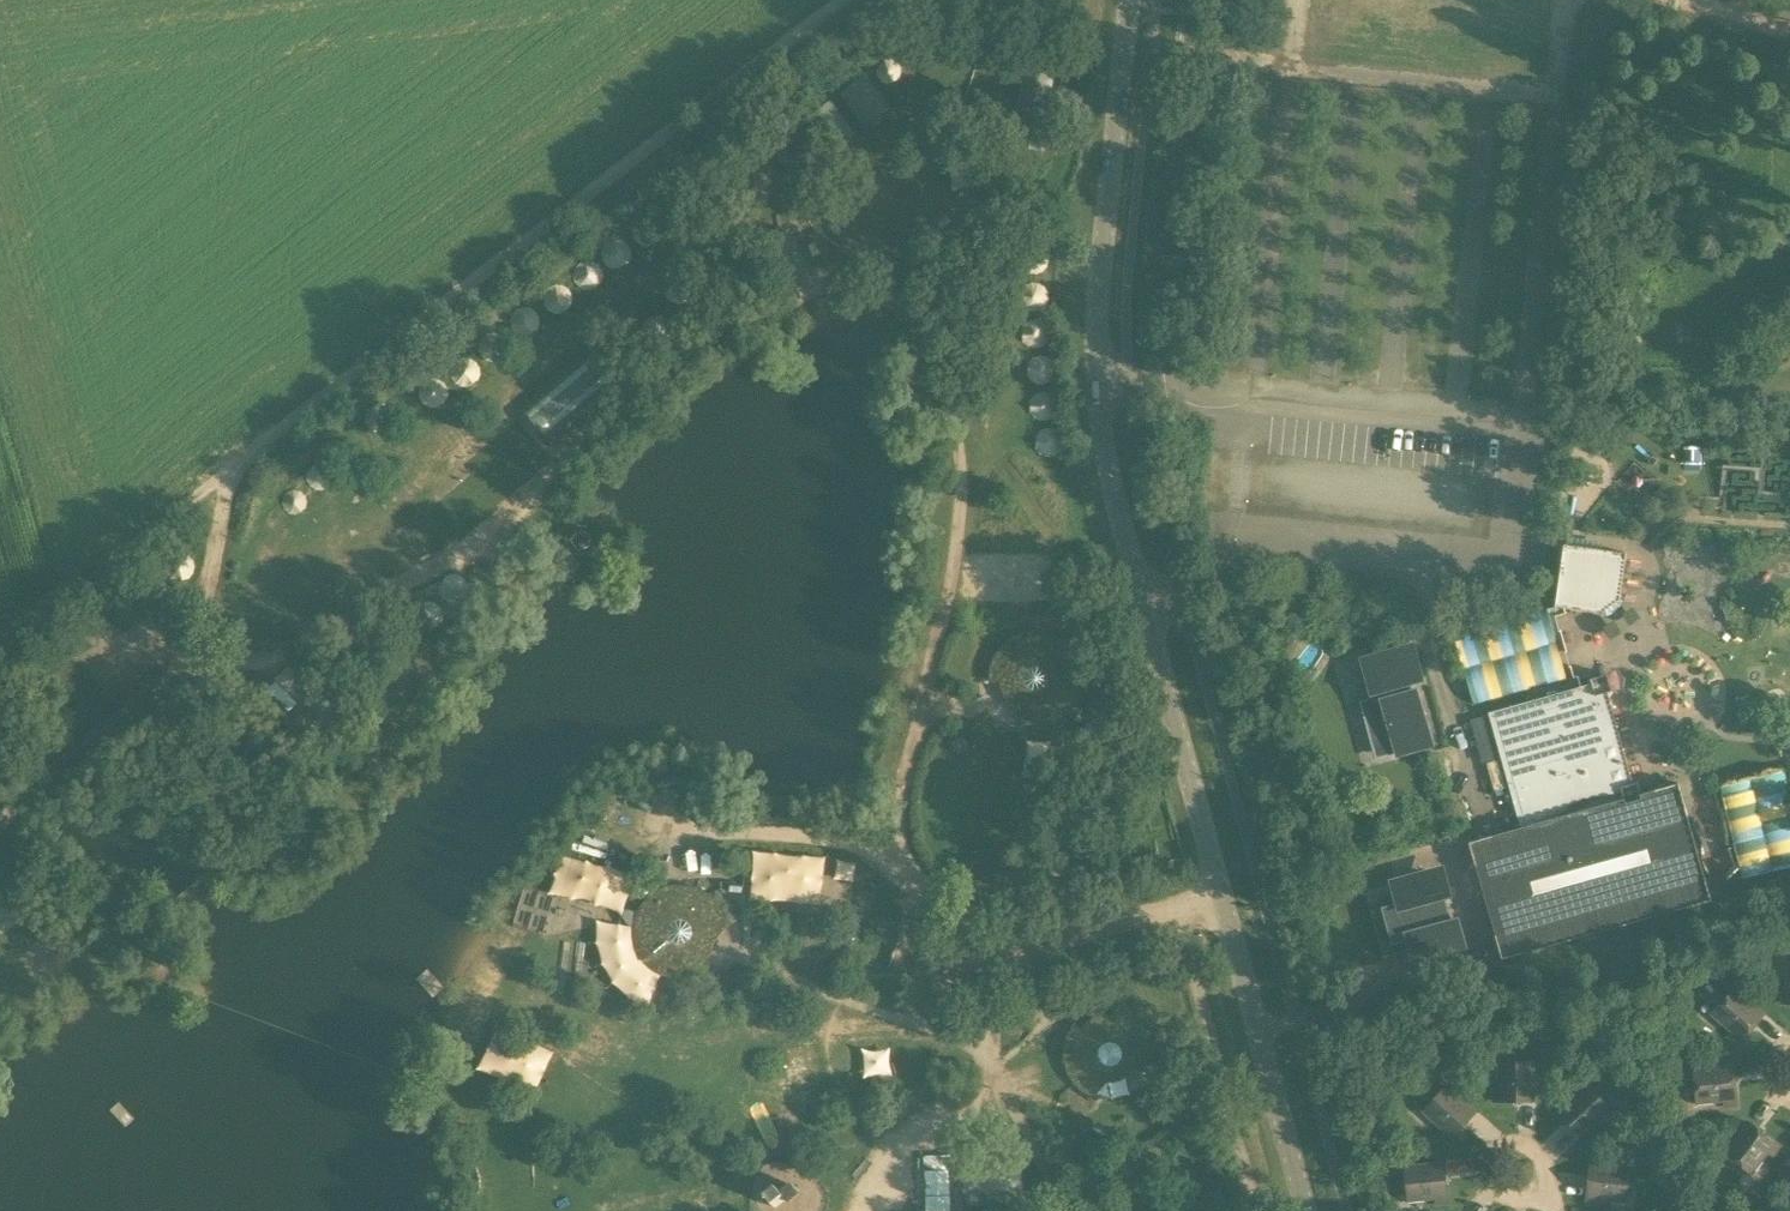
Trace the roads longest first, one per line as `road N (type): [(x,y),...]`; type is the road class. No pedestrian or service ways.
road 1 (unclassified): [(1306,1210),(1105,458),(1095,291),(1127,0)]
road 2 (track): [(0,654),(276,429),(835,0)]

